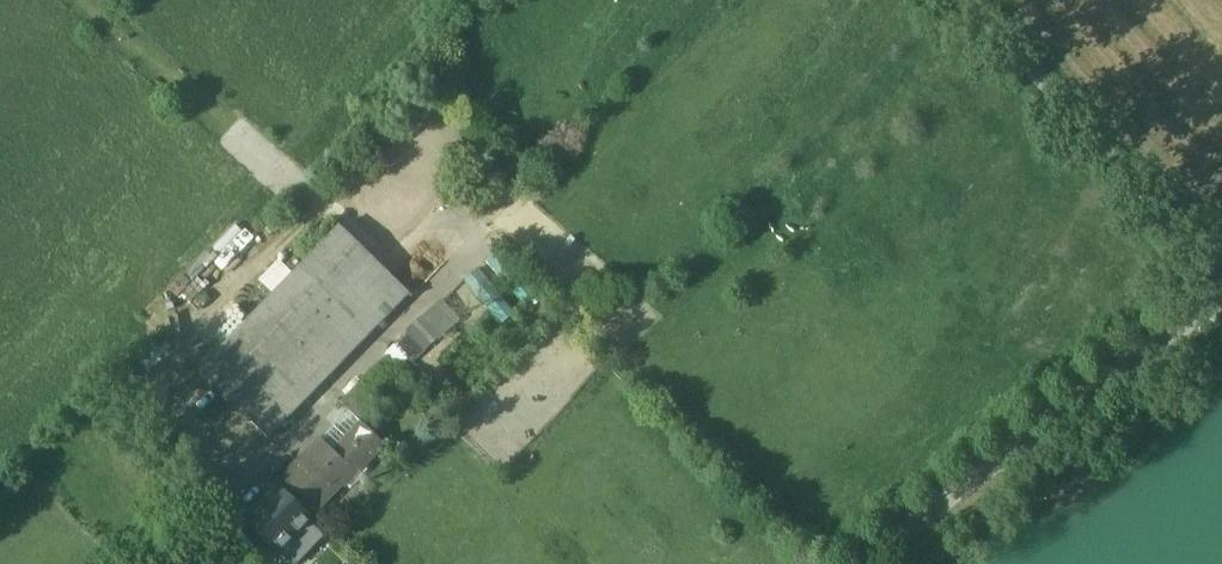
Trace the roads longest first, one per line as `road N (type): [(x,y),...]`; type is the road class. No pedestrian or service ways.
road 1 (unclassified): [(1221,290),(871,563)]
road 2 (track): [(1221,279),(962,0)]

